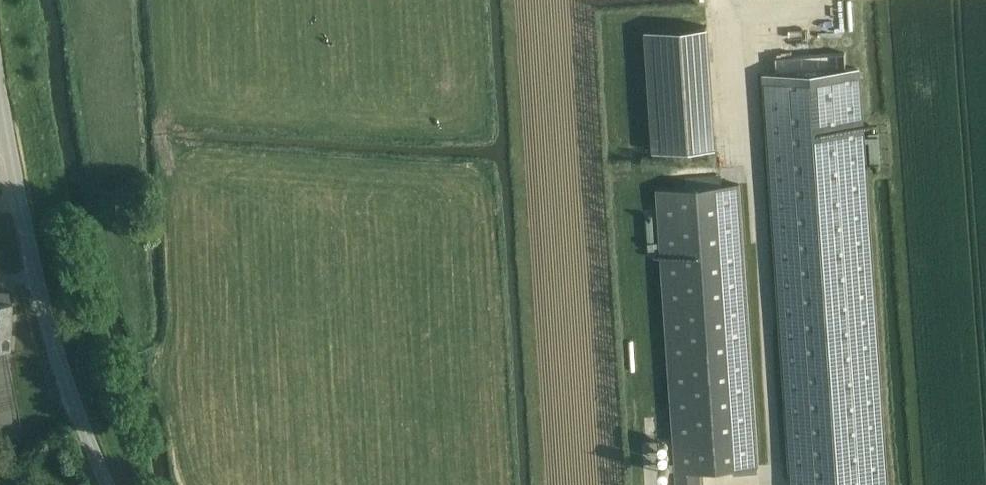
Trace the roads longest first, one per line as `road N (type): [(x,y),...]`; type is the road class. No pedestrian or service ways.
road 1 (track): [(779,484),(743,18),(765,0)]
road 2 (unclassified): [(107,484),(37,281),(0,99)]

